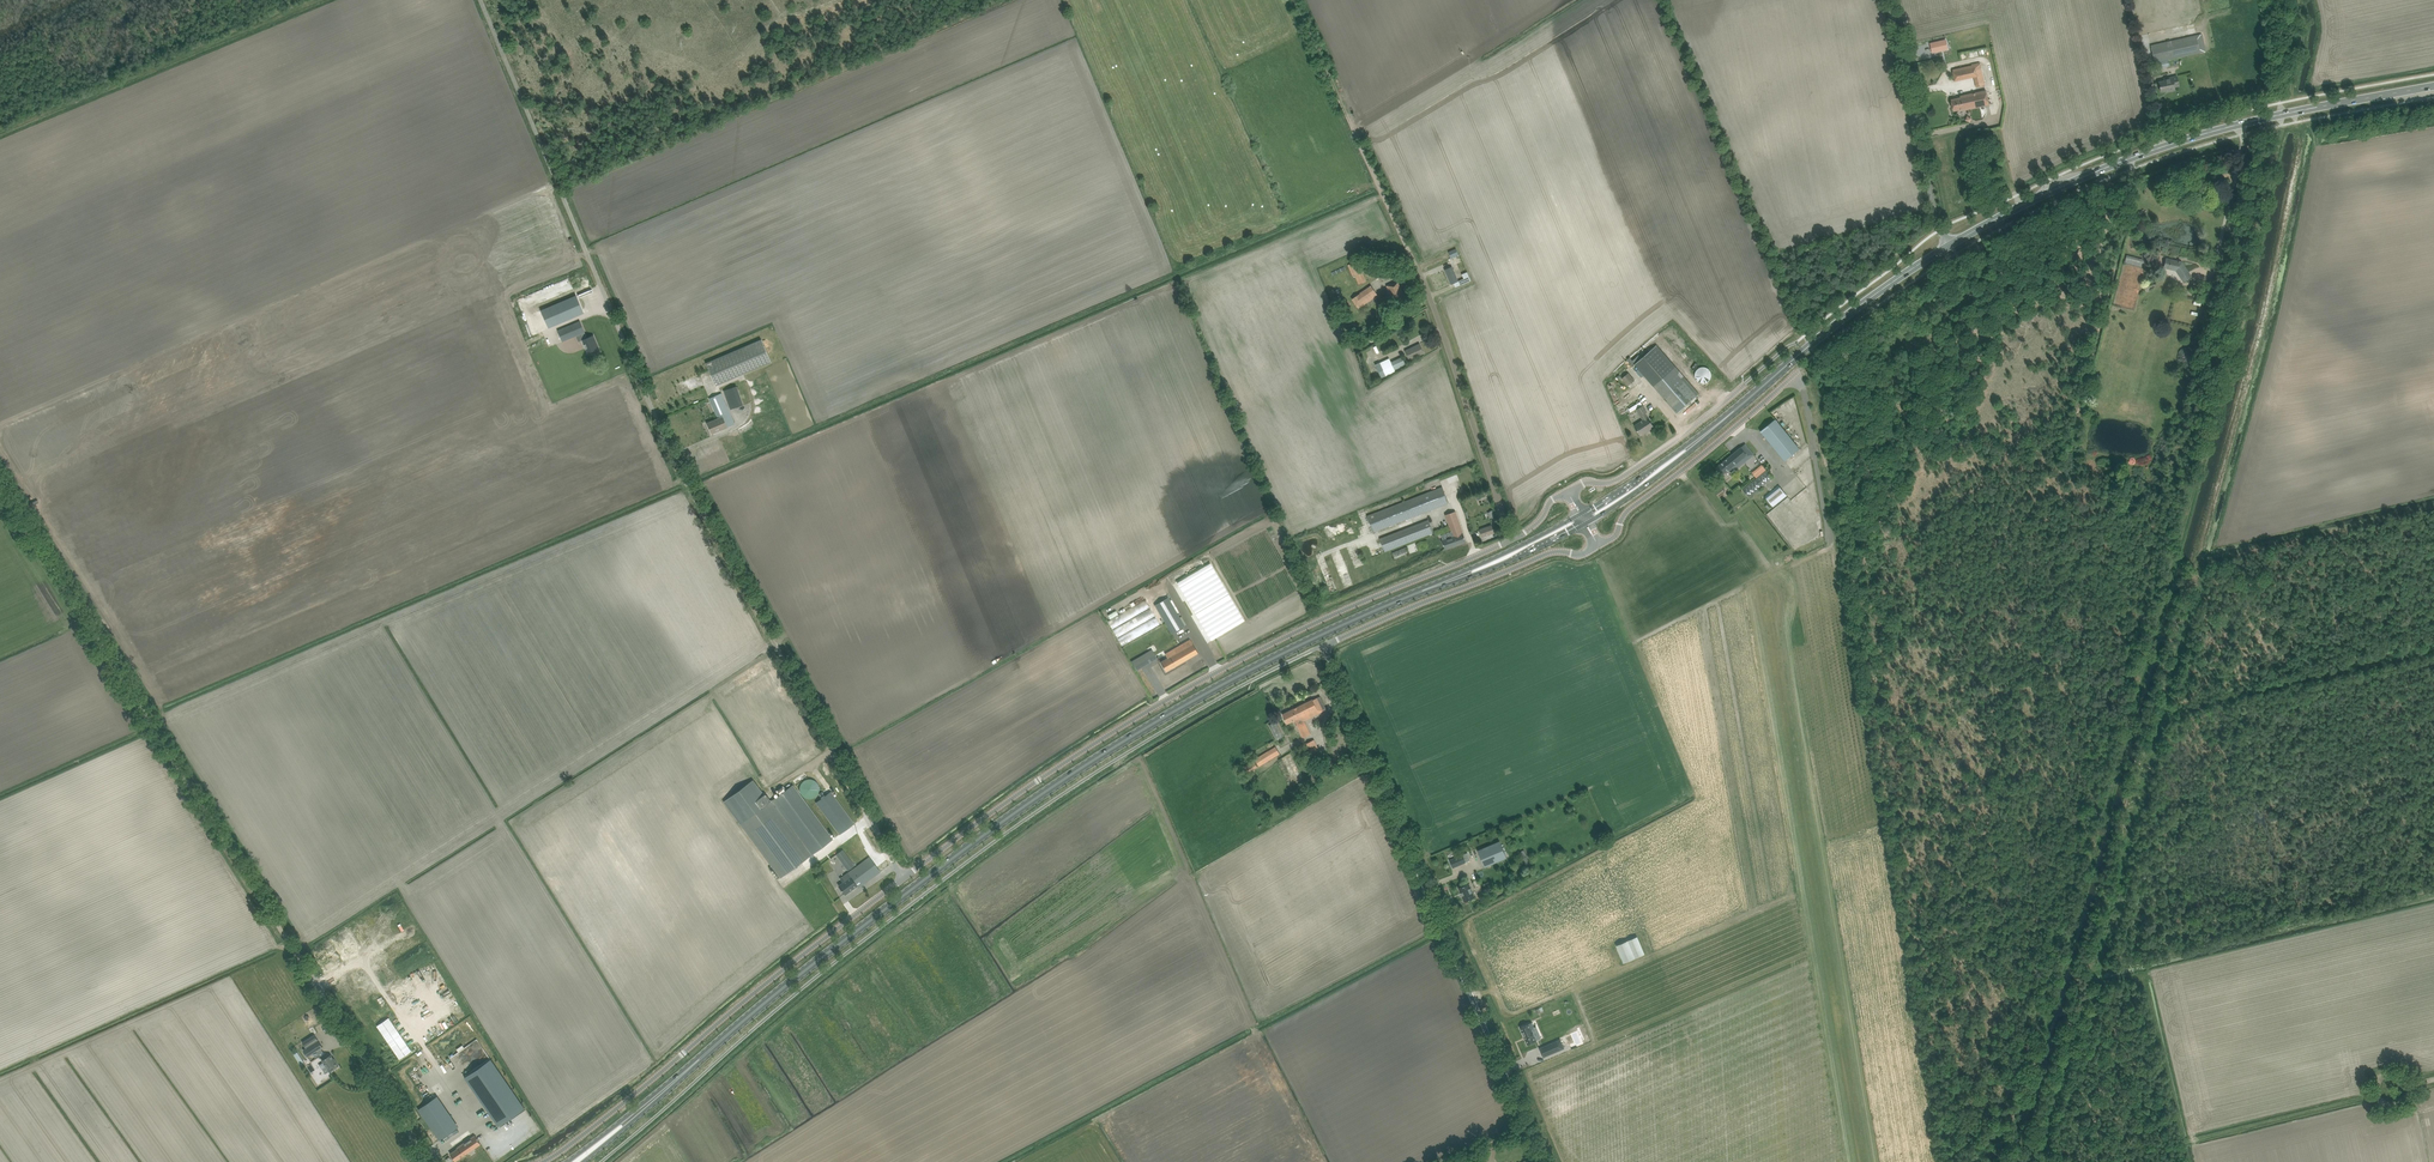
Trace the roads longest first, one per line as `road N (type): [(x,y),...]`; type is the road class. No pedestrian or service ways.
road 1 (track): [(2020,1161),(2012,1135),(2227,378),(2282,125)]
road 2 (unclassified): [(903,880),(677,465),(481,0)]
road 3 (primary): [(665,1089),(795,978),(1008,817),(1154,723),(1320,635)]
road 4 (track): [(426,1161),(0,485)]
road 5 (track): [(1511,541),(1444,339),(1296,0)]
road 6 (primary): [(1950,245),(2140,154),(2282,114),(2433,86)]
road 7 (unclassified): [(1318,623),(1098,741),(903,880)]
road 8 (unclassified): [(903,880),(542,1161)]
road 9 (track): [(321,0),(0,134)]
road 10 (primary): [(1701,438),(1875,294),(1950,245)]
road 11 (unclassified): [(1323,646),(1546,555),(1599,545)]
road 12 (unclassified): [(1528,1126),(1414,859)]
road 13 (unclassified): [(1568,491),(1521,536),(1318,623)]
road 14 (unclassified): [(1599,545),(1632,507),(1794,375)]
road 15 (unclassified): [(1950,245),(1935,214),(1890,0)]
road 16 (track): [(2096,365),(2139,194),(2140,154)]
road 17 (track): [(2188,1161),(2190,1142),(2377,1092)]
road 18 (unclassified): [(1742,387),(1623,477),(1568,491)]
road 19 (track): [(1414,859),(1353,718)]
road 20 (primary): [(1449,580),(1583,525)]
road 21 (primary): [(1578,516),(1449,580)]
road 22 (primary): [(1320,635),(1449,580)]
road 23 (primary): [(1589,522),(1701,438)]
road 24 (primary): [(1701,438),(1583,512)]
road 25 (primary): [(665,1089),(567,1161)]

